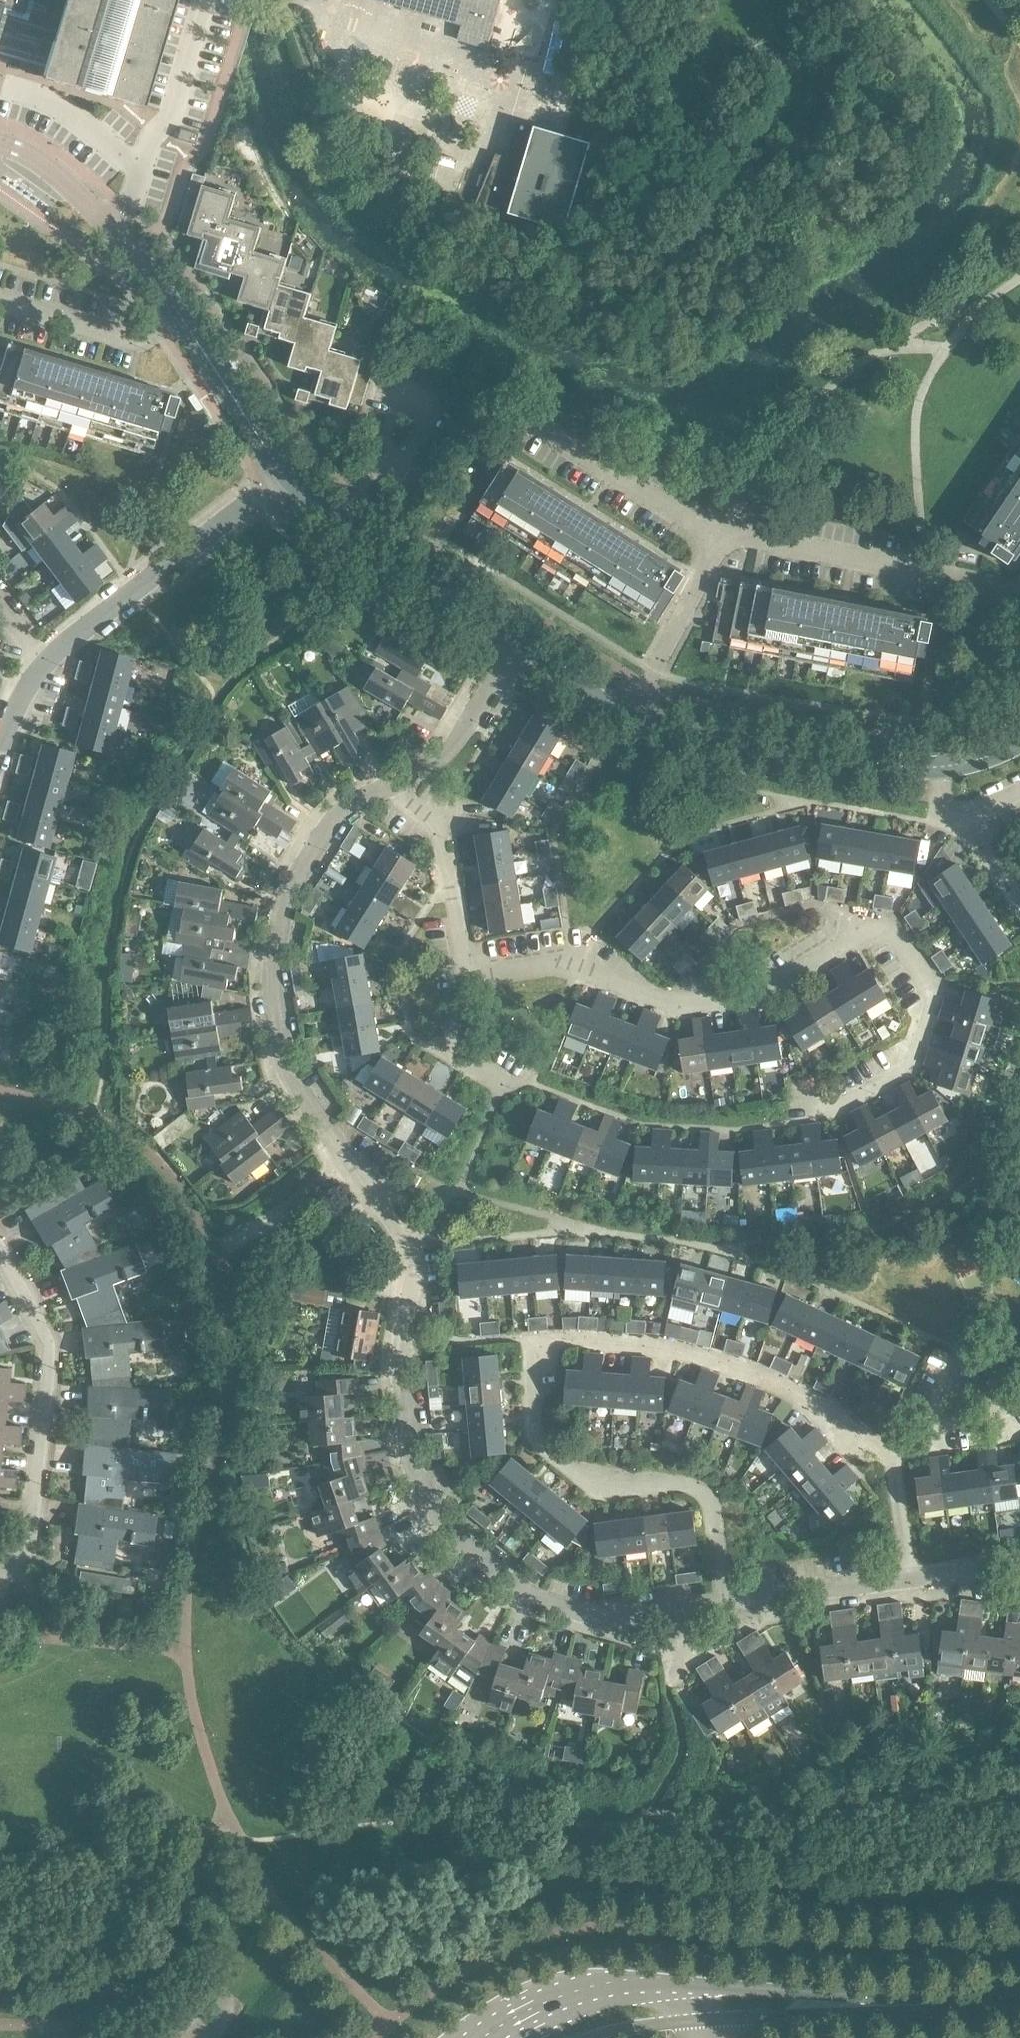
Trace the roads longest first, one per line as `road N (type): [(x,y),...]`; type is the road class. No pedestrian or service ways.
road 1 (residential): [(392,784),(342,809),(293,880),(272,980),(291,1078),(414,1262),(401,1358),(412,1463),(454,1535),(525,1592),(609,1616),(724,1602)]
road 2 (residential): [(807,1093),(815,1111),(831,1109),(911,1068),(936,990),(879,916),(863,920),(842,947),(771,991),(727,1001),(675,1004),(578,961),(465,979)]
road 3 (residential): [(892,1459),(788,1388),(690,1352),(526,1342)]
road 4 (residential): [(724,1602),(705,1494),(678,1484),(596,1480),(540,1444),(526,1342)]
road 5 (unclassified): [(0,1575),(33,1534),(43,1385),(32,1309),(0,1252)]
road 6 (tertiary): [(634,705),(726,738),(942,766)]
road 7 (residential): [(284,473),(45,664)]
road 8 (unclassified): [(726,531),(1019,588)]
road 9 (tertiary): [(523,640),(284,473)]
road 10 (tertiary): [(179,316),(81,195),(28,153),(0,143)]
road 11 (tertiary): [(709,1987),(569,1993),(476,2037)]
road 12 (unclassified): [(526,419),(702,526),(726,531)]
road 13 (residential): [(465,979),(438,830),(392,784)]
road 14 (residential): [(523,640),(447,752),(392,784)]
road 15 (unclassified): [(634,705),(726,531)]
road 16 (residential): [(179,316),(139,341),(0,299)]
road 17 (tertiary): [(284,473),(179,316)]
road 18 (residential): [(724,1602),(909,1577)]
road 19 (tertiary): [(860,2005),(1019,1994)]
road 20 (tertiary): [(860,2005),(709,1987)]
road 21 (residential): [(892,1459),(929,1420),(992,1409),(1019,1393)]
road 22 (tertiary): [(712,2020),(860,2005)]
road 23 (residential): [(502,1084),(447,1049),(465,979)]
road 24 (tertiary): [(634,705),(523,640)]
road 25 (unclassified): [(942,766),(943,812),(959,817),(1019,792)]

